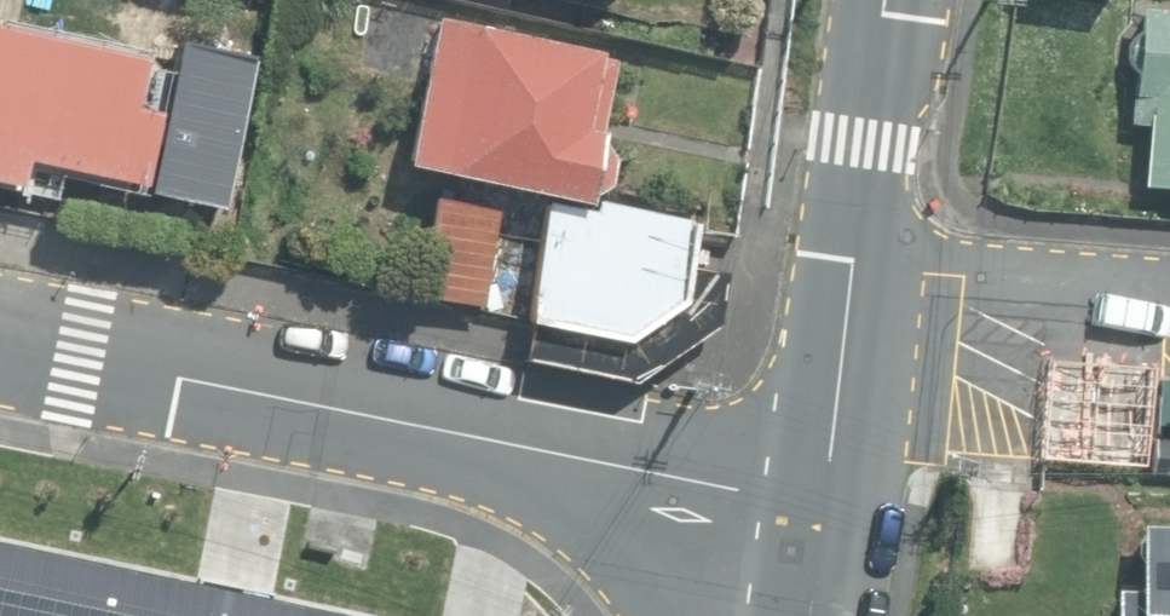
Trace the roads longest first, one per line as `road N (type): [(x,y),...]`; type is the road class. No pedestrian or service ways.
road 1 (residential): [(0,357),(75,378),(820,506)]
road 2 (residential): [(852,275),(1169,304)]
road 3 (tertiary): [(888,0),(852,275)]
road 4 (tertiary): [(852,275),(820,506)]

